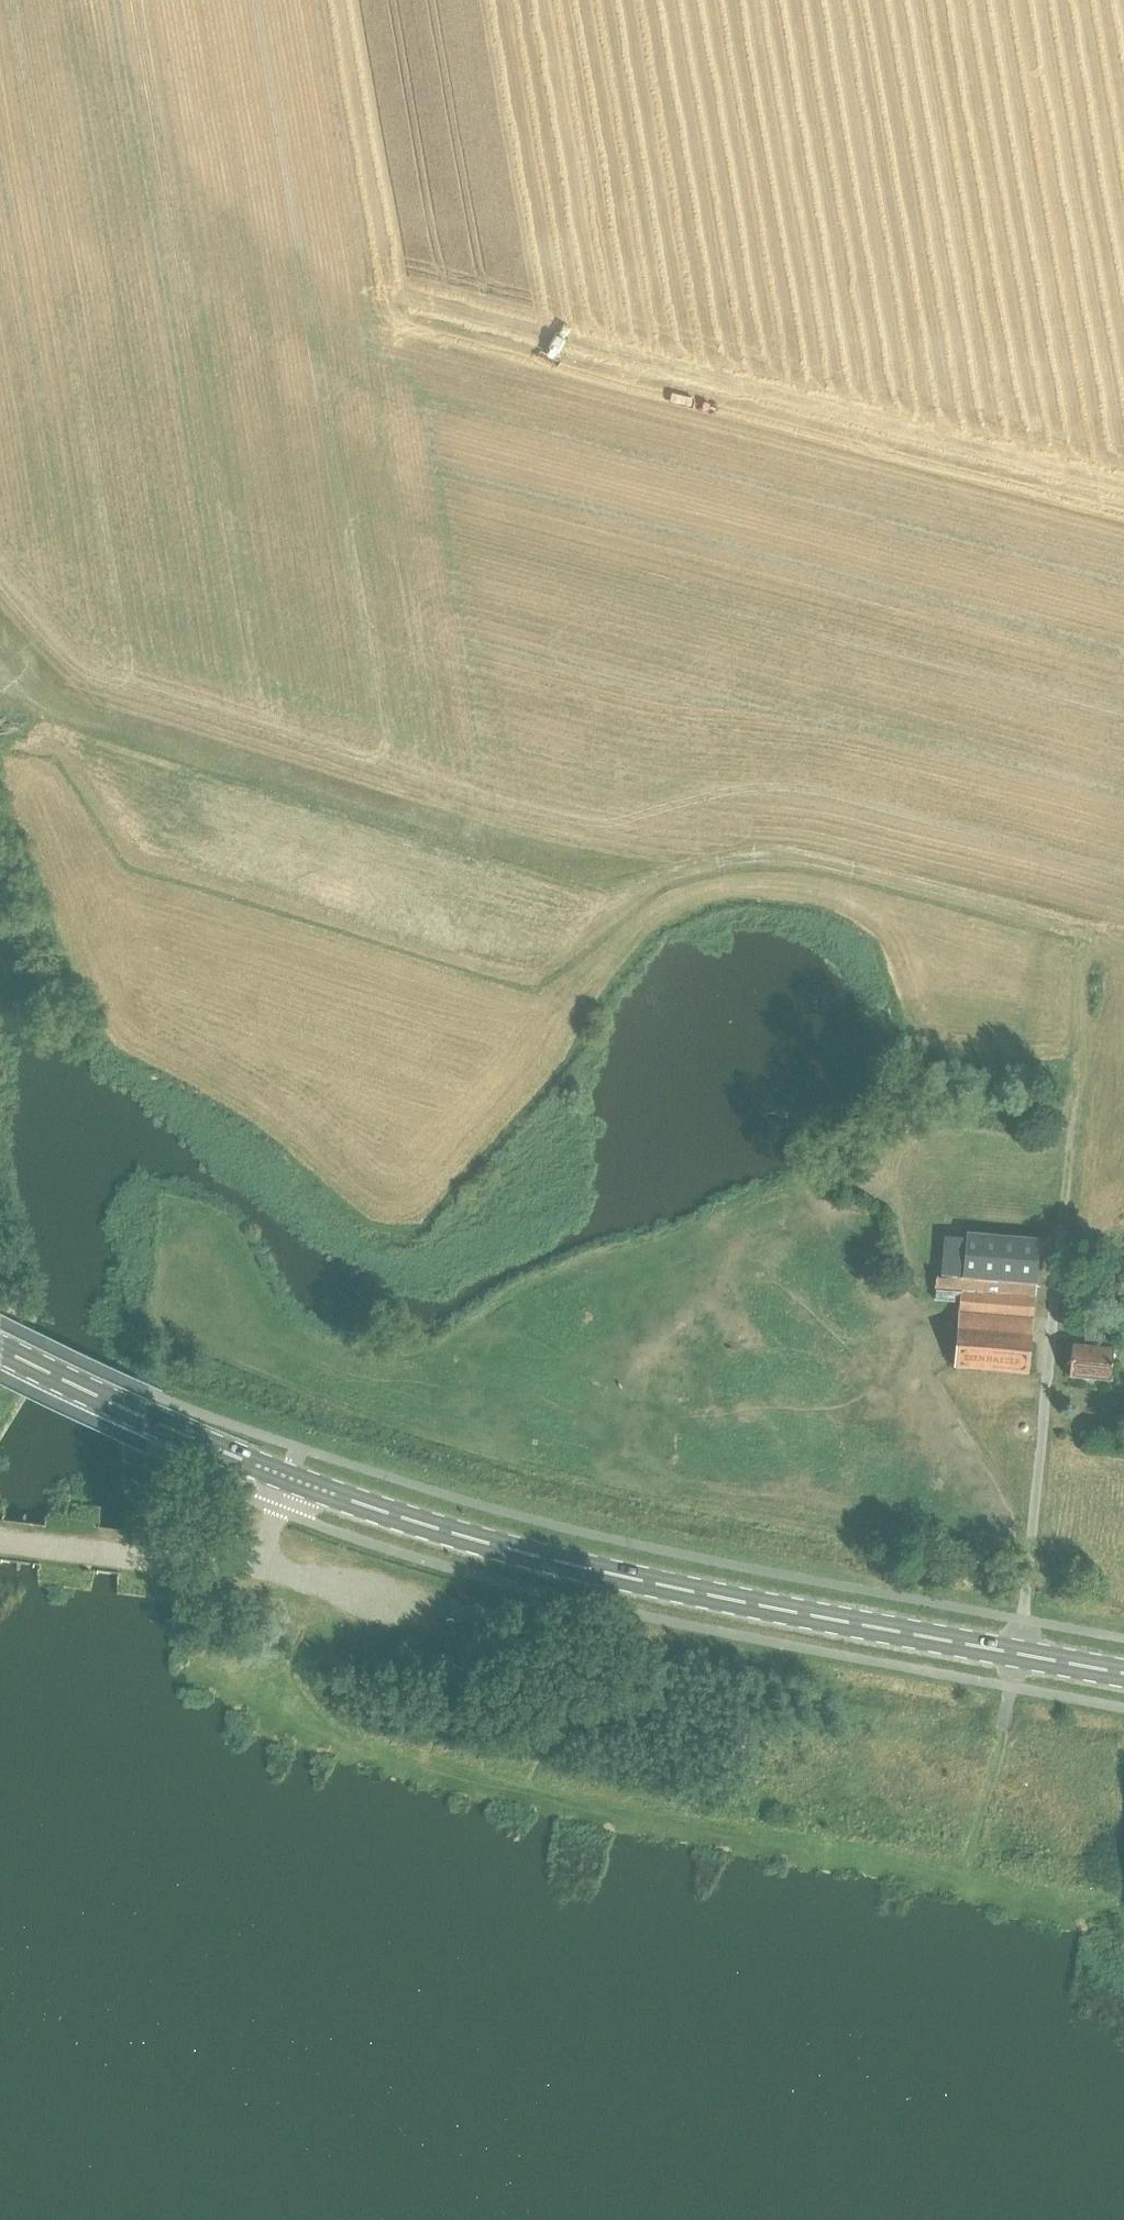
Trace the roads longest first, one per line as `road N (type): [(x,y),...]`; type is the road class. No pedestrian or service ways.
road 1 (track): [(252,1562),(301,1621),(291,1657),(312,1691),(418,1759),(1055,1899),(1123,1923)]
road 2 (secondary): [(1123,1671),(561,1567),(292,1479)]
road 3 (track): [(1053,1314),(1081,931)]
road 4 (unclassified): [(0,1538),(168,1561),(252,1562),(292,1479)]
road 5 (secondary): [(292,1479),(0,1350)]

